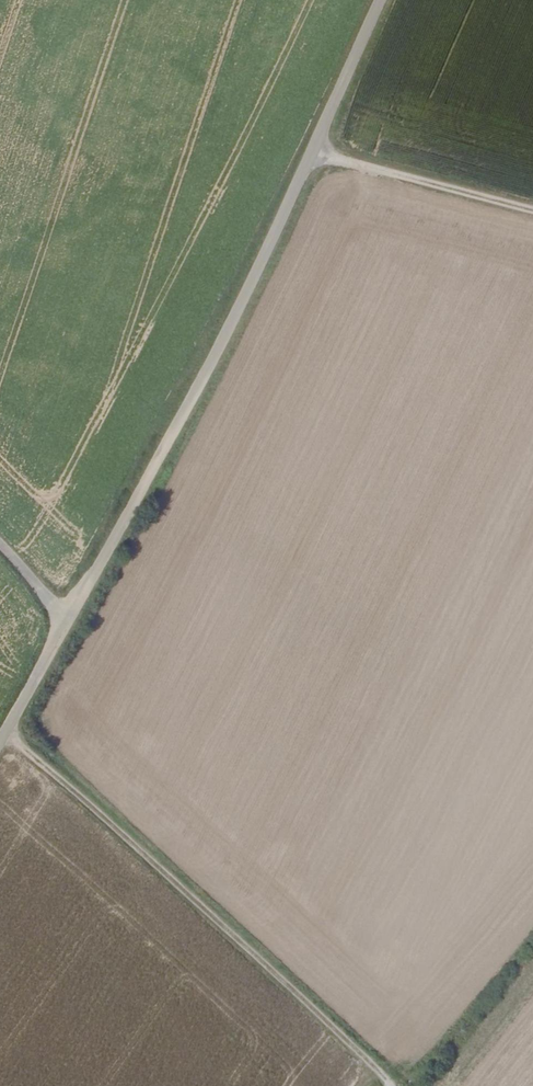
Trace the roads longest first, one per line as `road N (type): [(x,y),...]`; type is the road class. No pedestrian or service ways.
road 1 (unclassified): [(0,740),(244,299),(379,0)]
road 2 (track): [(392,1085),(3,734)]
road 3 (track): [(312,152),(532,209)]

